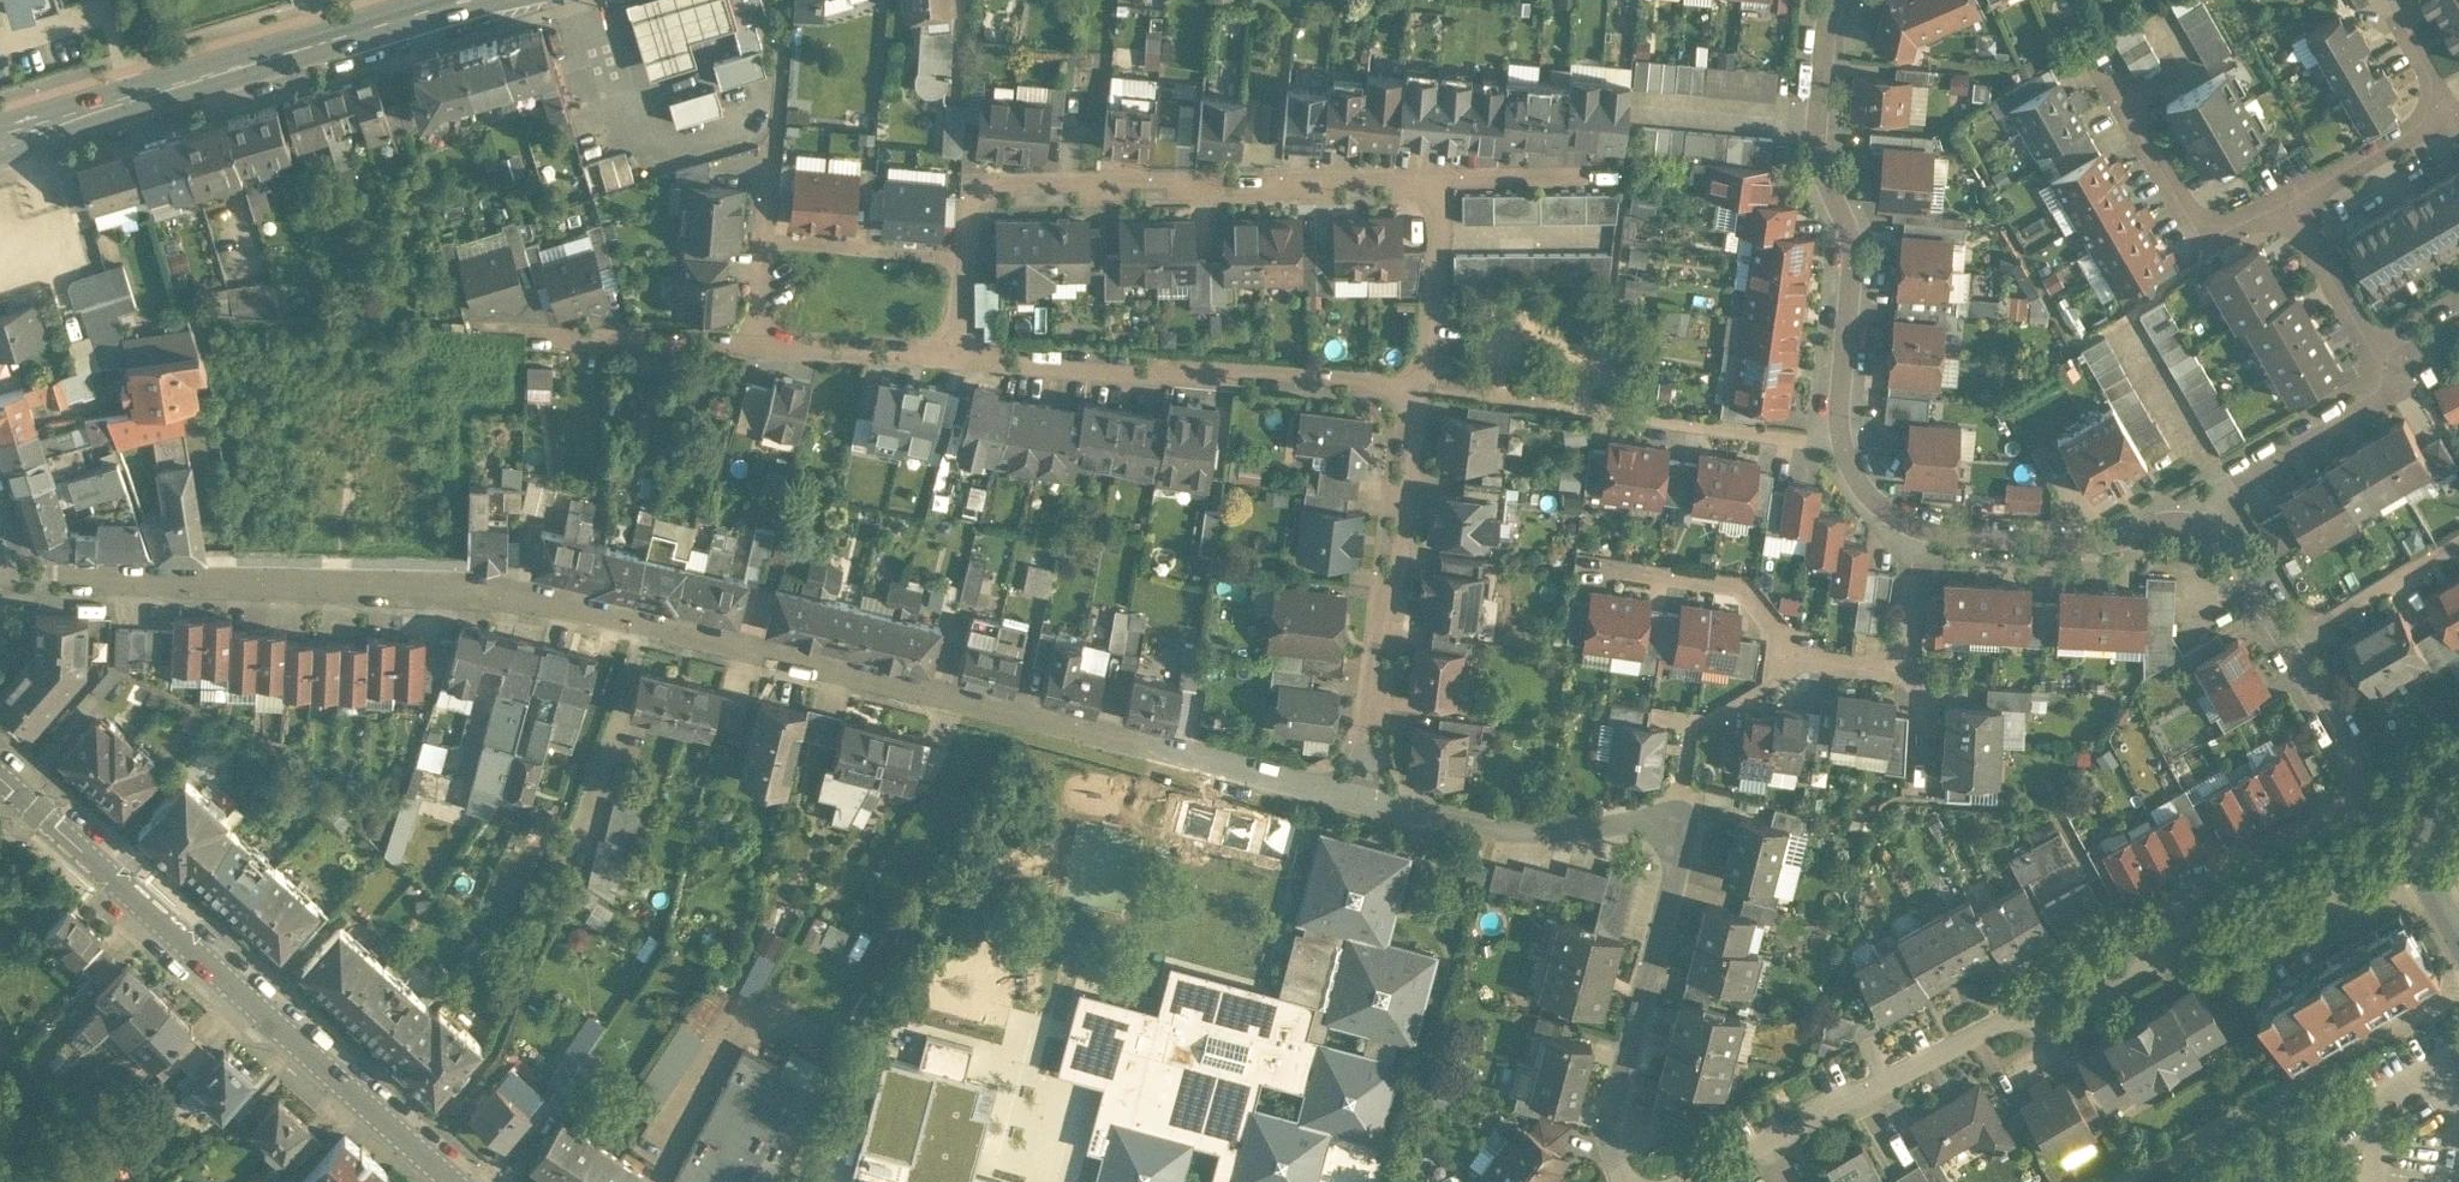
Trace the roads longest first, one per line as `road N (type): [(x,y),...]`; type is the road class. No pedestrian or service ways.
road 1 (residential): [(1360,797),(1011,706),(515,596),(23,576)]
road 2 (residential): [(1628,1181),(1612,1150),(1608,1117),(1681,854),(1680,827),(1656,817),(1519,830),(1360,797)]
road 3 (residential): [(0,777),(453,1181)]
road 4 (residential): [(1913,522),(1872,492),(1836,441),(1855,238),(1815,144),(1833,0)]
road 5 (residential): [(1449,180),(970,188),(964,257)]
road 6 (primary): [(0,142),(469,0)]
road 7 (residential): [(1420,385),(957,344)]
road 8 (residential): [(1360,797),(1420,385)]
road 9 (residential): [(1690,1181),(2023,1013)]
road 10 (residential): [(2209,499),(2104,542),(1940,532),(1913,522)]
road 11 (residential): [(2286,202),(2450,114),(2396,18)]
road 12 (residential): [(2286,202),(2205,244),(2125,88)]
road 13 (residential): [(2162,906),(2373,785)]
road 14 (residential): [(1796,656),(1743,588),(1598,566)]
road 15 (residential): [(2023,1013),(2059,1029),(2169,963),(2162,906)]
road 16 (residential): [(2391,377),(2376,398),(2209,499)]
road 17 (residential): [(759,340),(543,334)]
road 18 (residential): [(1420,385),(1449,180)]
road 19 (residential): [(2391,377),(2286,202)]
road 20 (residential): [(2286,641),(2458,542)]
road 21 (residential): [(766,244),(964,257)]
road 22 (residential): [(957,344),(759,340)]
road 23 (residential): [(2162,906),(2029,982),(2023,1013)]
road 24 (residential): [(766,244),(779,71)]
road 25 (residential): [(2373,785),(2286,641)]
road 26 (residential): [(2286,641),(2209,499)]
road 27 (residential): [(1449,180),(1609,173)]
road 28 (residential): [(1913,522),(1906,670)]
road 29 (residential): [(1914,791),(1920,692),(1906,670)]
road 30 (residential): [(1796,656),(1694,728)]
road 31 (residential): [(2458,928),(2411,816)]

